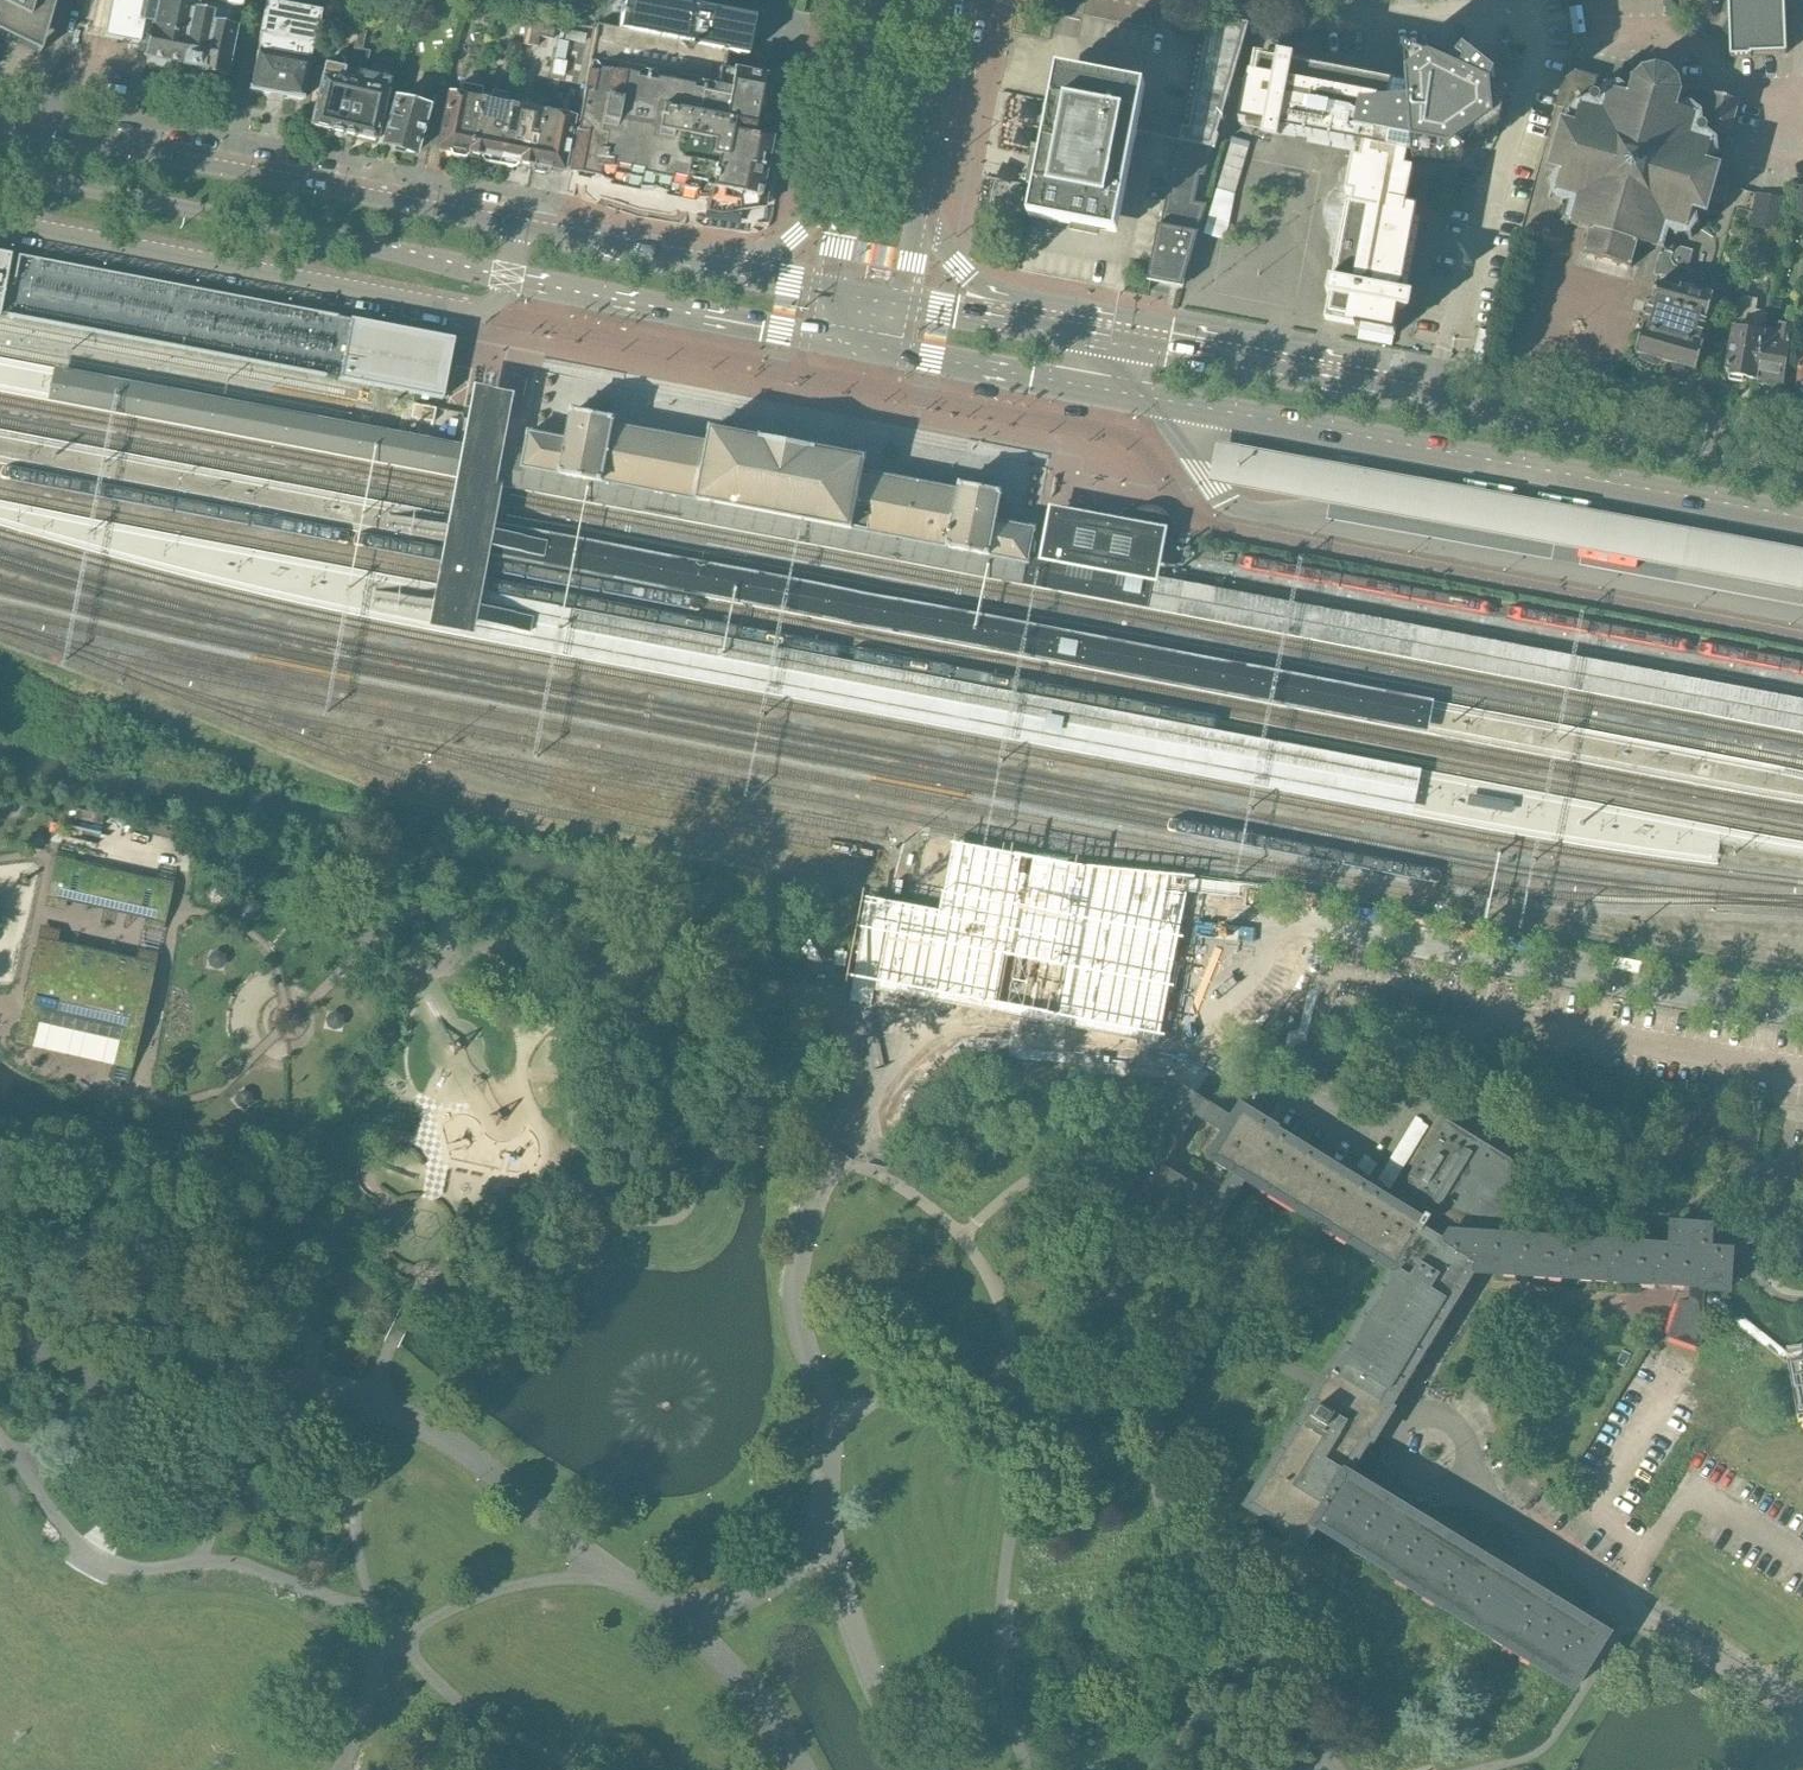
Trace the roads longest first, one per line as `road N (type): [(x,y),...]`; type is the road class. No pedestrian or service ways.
road 1 (secondary): [(899,356),(1802,518)]
road 2 (secondary): [(1802,473),(1060,335)]
road 3 (residential): [(0,223),(473,312),(512,277)]
road 4 (secondary): [(518,233),(0,125)]
road 5 (residential): [(1802,1011),(1283,922)]
road 6 (secondary): [(0,174),(512,277)]
road 7 (secondary): [(512,277),(840,344)]
road 8 (residential): [(1283,922),(1191,911),(1151,920),(1132,947),(1131,977),(1145,998),(1173,1007)]
road 9 (secondary): [(1060,335),(969,276),(945,247),(919,191)]
road 10 (secondary): [(851,160),(774,253),(688,265)]
road 11 (tertiary): [(919,191),(957,0)]
road 12 (secondary): [(688,265),(518,233)]
road 13 (tertiary): [(883,0),(851,160)]
road 14 (residential): [(1173,1007),(1206,1013),(1239,1004),(1283,922)]
road 15 (secondary): [(1060,335),(907,308)]
road 16 (secondary): [(829,291),(688,265)]
road 17 (tertiary): [(851,160),(829,291)]

